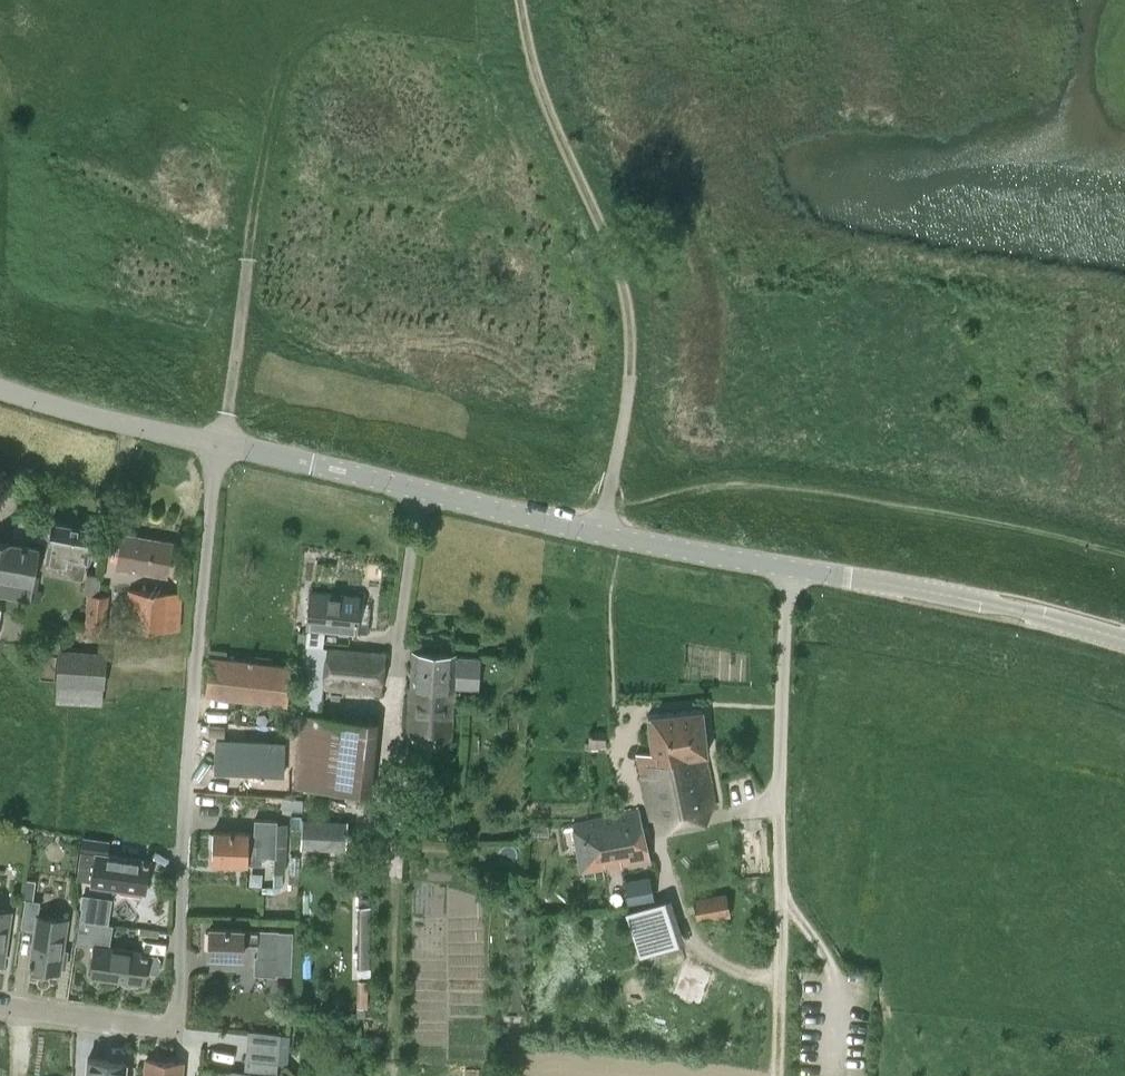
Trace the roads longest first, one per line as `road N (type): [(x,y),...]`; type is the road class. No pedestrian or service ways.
road 1 (unclassified): [(326,467),(599,532),(1020,609),(1124,639)]
road 2 (residential): [(0,1010),(174,1035),(181,1024),(190,735),(217,444)]
road 3 (track): [(524,0),(543,95),(600,228),(630,333),(624,422),(599,532)]
road 4 (track): [(603,514),(700,486),(762,480),(1124,554)]
road 5 (track): [(217,444),(269,141)]
road 6 (unclassified): [(217,444),(0,393)]

